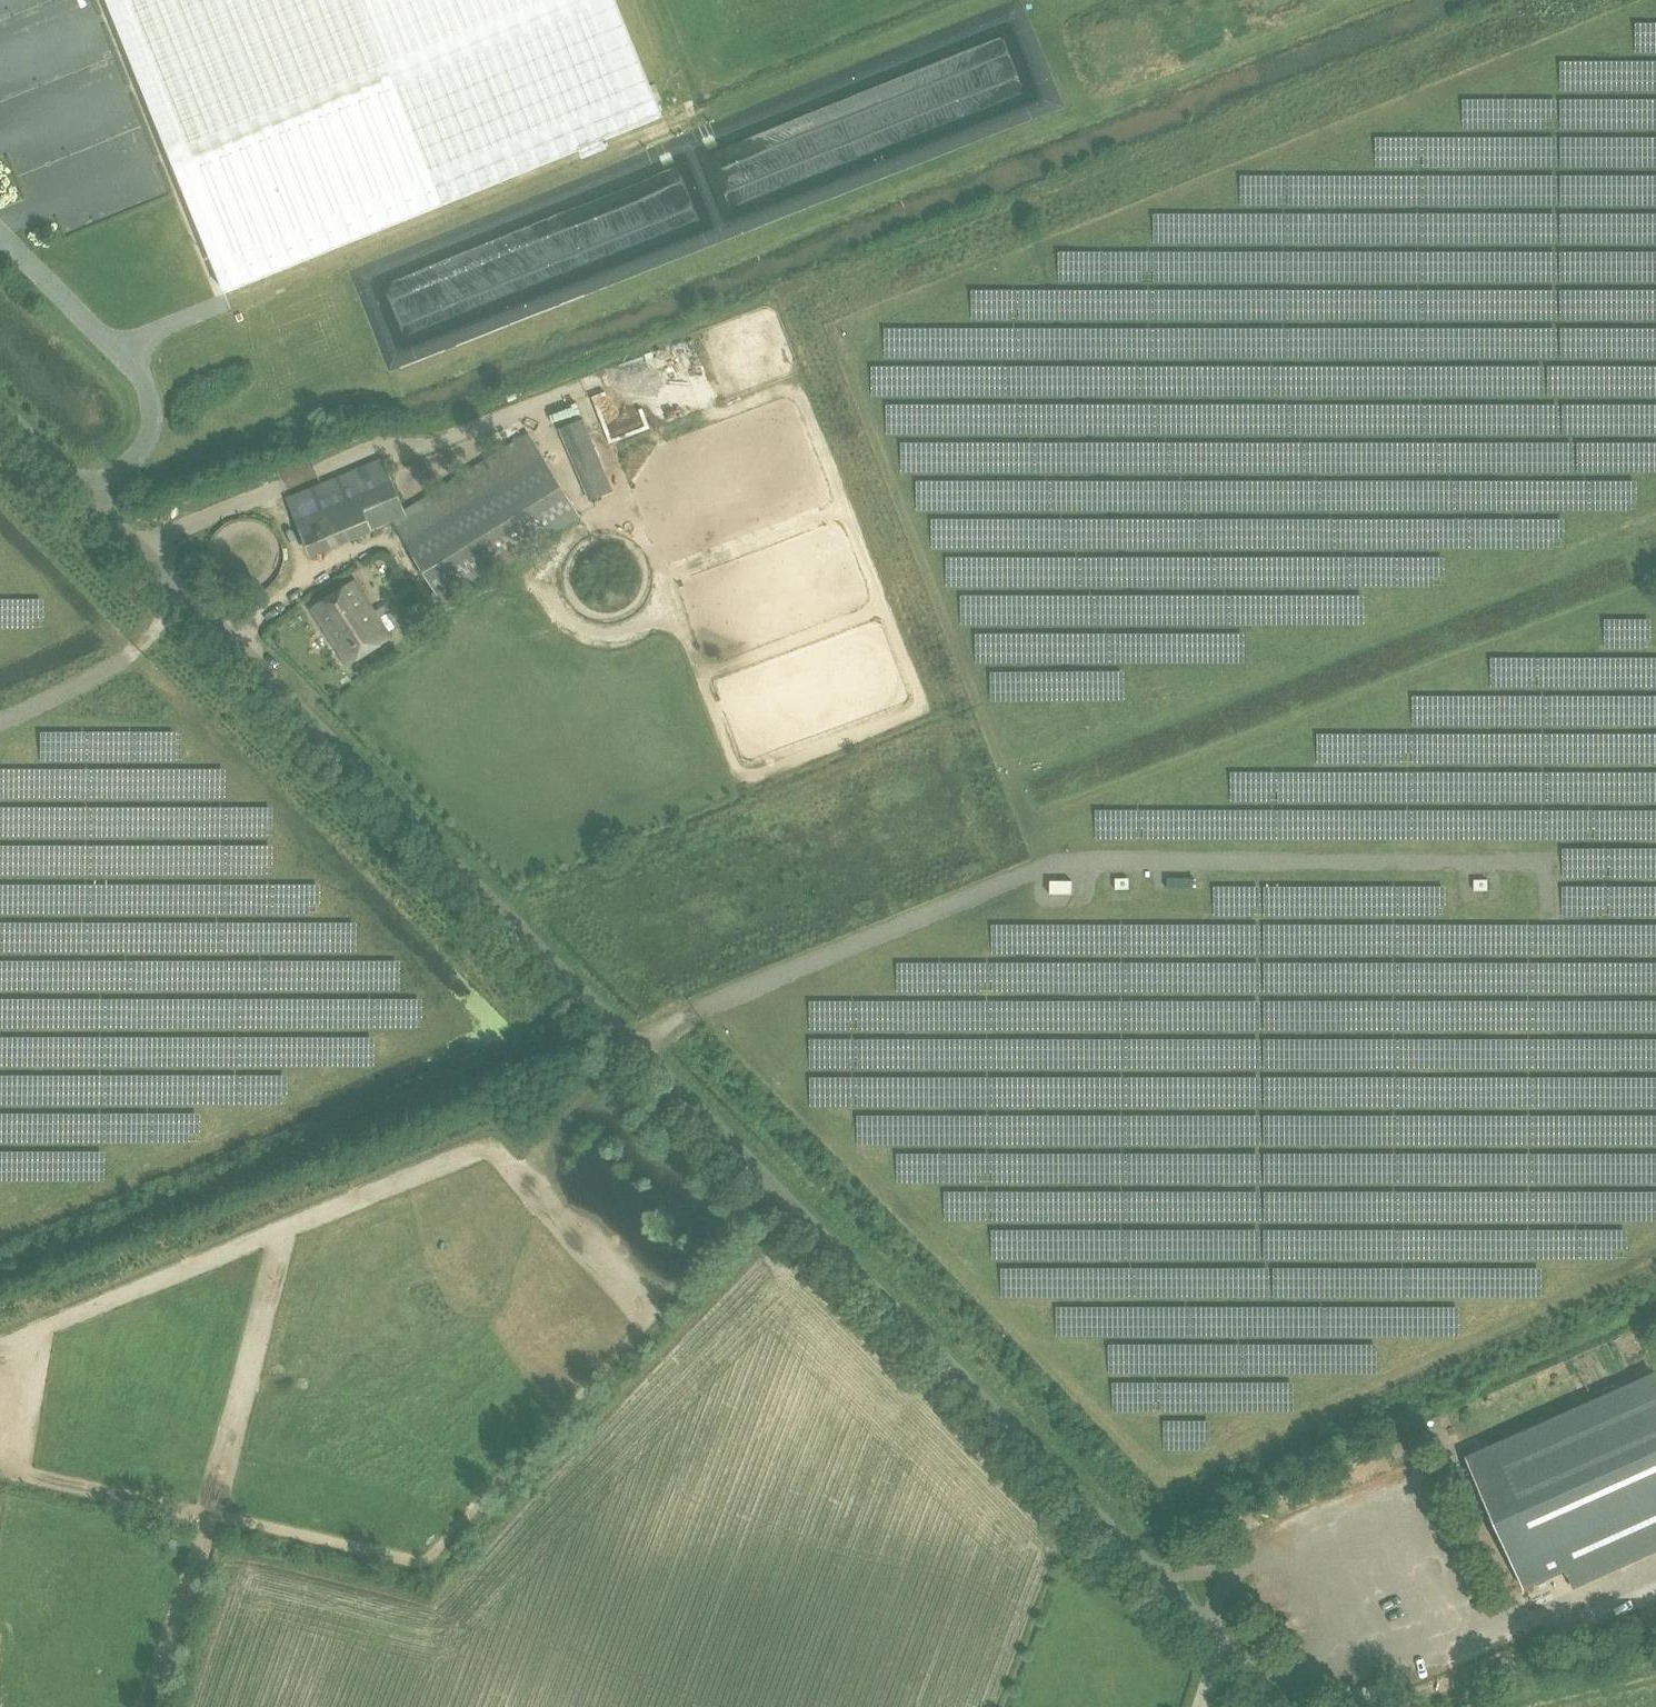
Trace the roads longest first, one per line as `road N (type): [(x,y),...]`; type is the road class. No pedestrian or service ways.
road 1 (unclassified): [(1281,1706),(0,404)]

